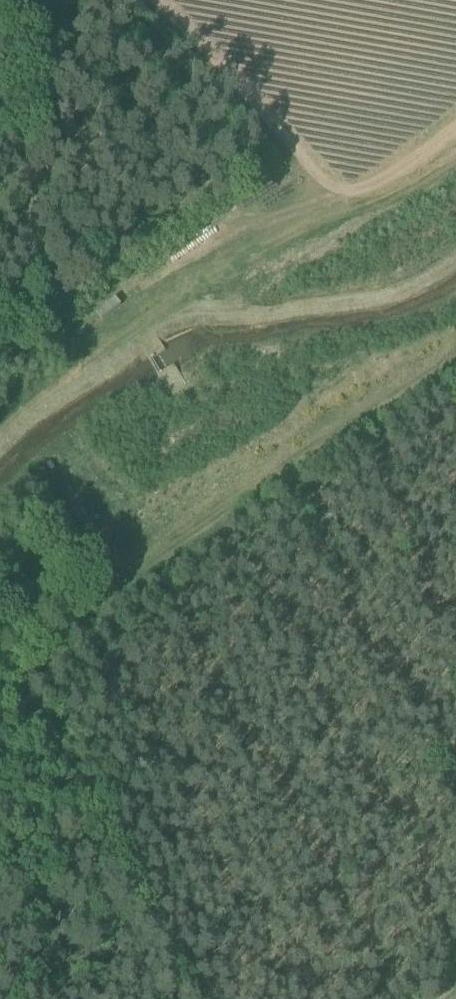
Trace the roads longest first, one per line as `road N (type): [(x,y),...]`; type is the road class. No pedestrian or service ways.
road 1 (track): [(455,373),(111,595)]
road 2 (track): [(27,0),(33,323),(0,332)]
road 3 (track): [(111,595),(0,717)]

